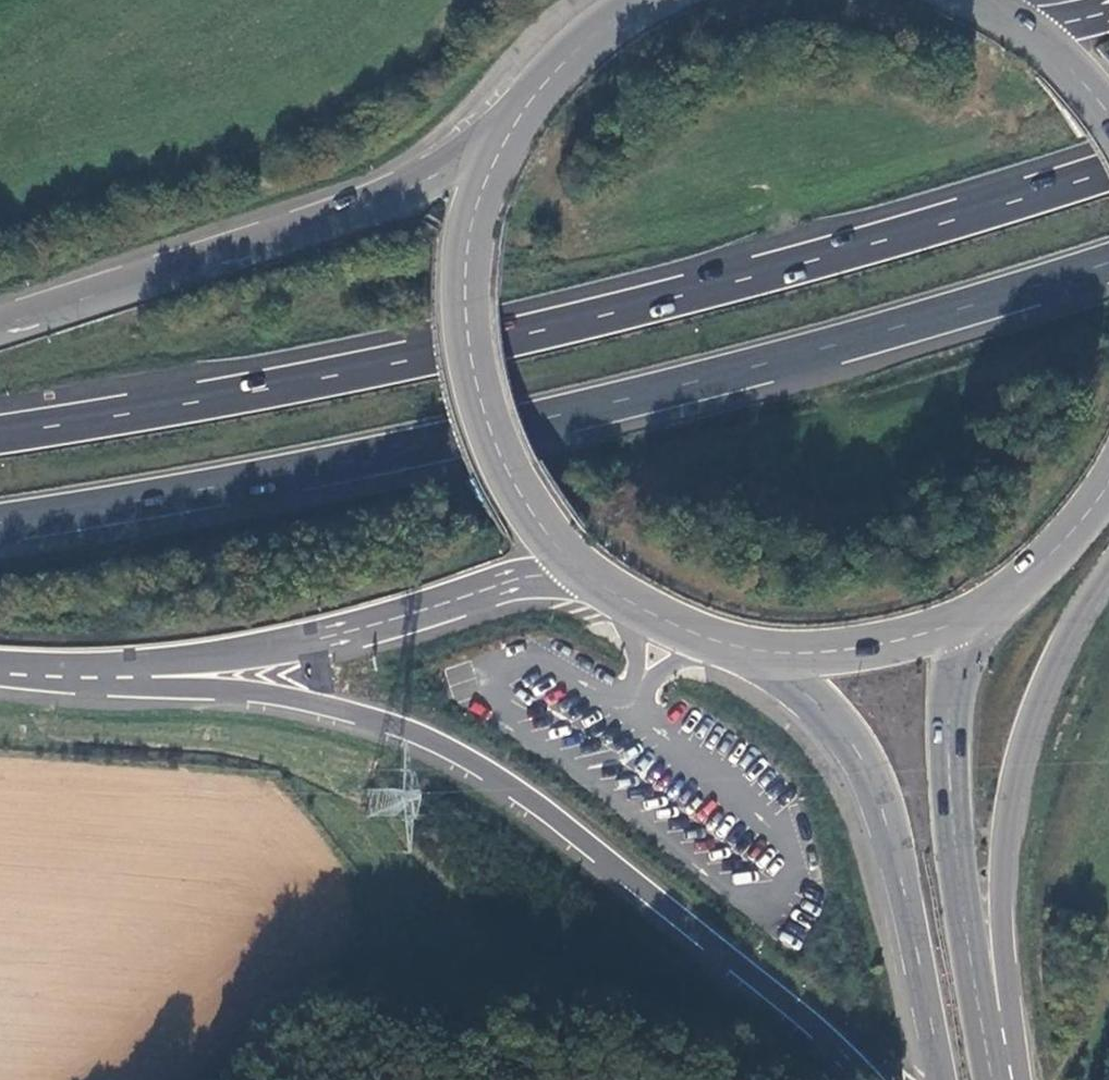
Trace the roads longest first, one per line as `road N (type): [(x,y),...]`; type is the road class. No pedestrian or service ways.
road 1 (trunk): [(1108,172),(891,239),(534,332),(383,367),(0,435)]
road 2 (trunk): [(0,522),(561,414),(833,345),(1108,263)]
road 3 (trunk): [(89,664),(370,716),(438,744),(523,792),(771,990),(869,1079)]
road 4 (trunk): [(517,121),(436,175),(357,210),(0,325)]
road 5 (trunk): [(1015,1079),(1004,884),(1014,783),(1044,687),(1108,568)]
road 6 (trunk): [(89,664),(305,642),(513,580),(584,570)]
road 7 (primary): [(517,121),(470,229),(464,343),(495,453),(535,518),(584,570)]
road 8 (primary): [(749,649),(830,712),(867,767),(892,839),(941,1079)]
road 9 (primary): [(994,1079),(951,774),(956,649),(969,618)]
road 10 (primary): [(749,649),(861,651),(969,618)]
road 11 (primary): [(969,618),(1039,572),(1108,489)]
road 12 (primary): [(584,570),(669,624),(749,649)]
road 13 (primary): [(645,0),(586,39),(517,121)]
road 14 (primary): [(1108,120),(1062,61),(1008,16)]

